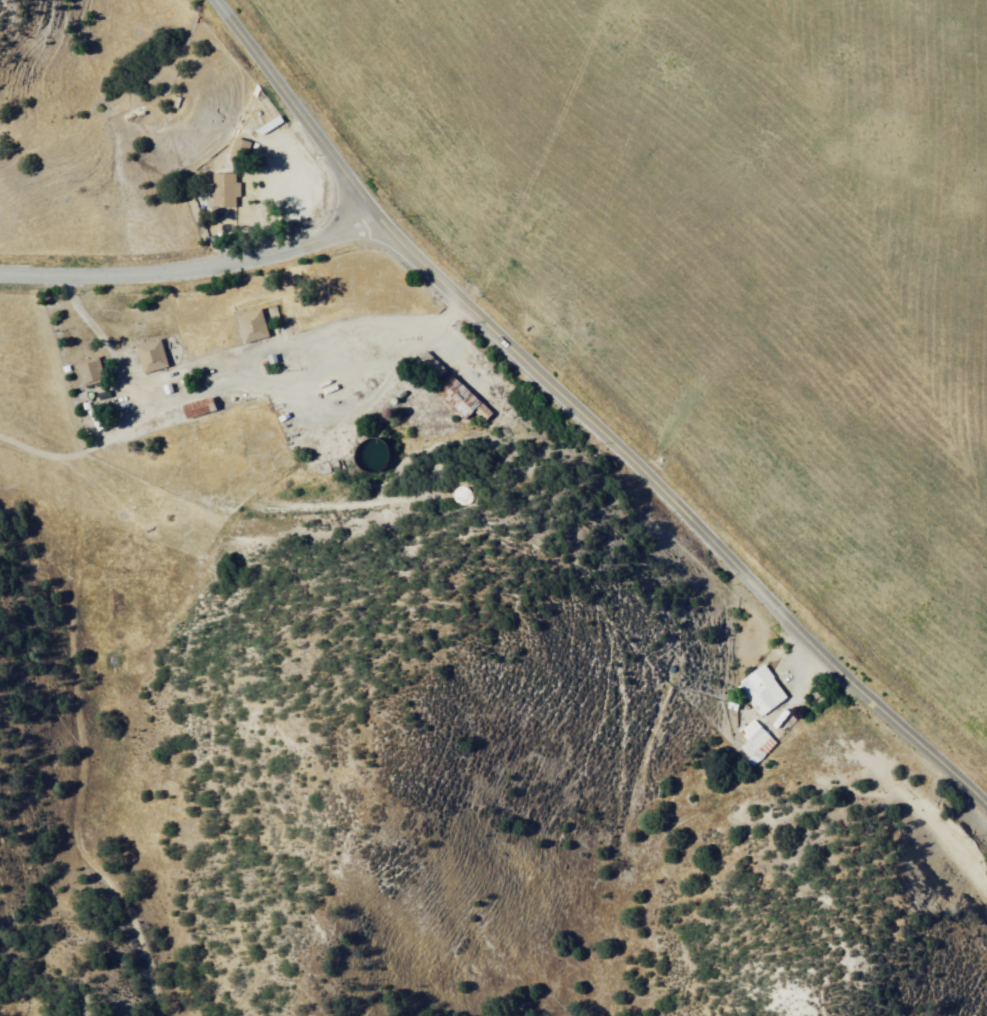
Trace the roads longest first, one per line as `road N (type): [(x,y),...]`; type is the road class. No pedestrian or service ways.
road 1 (primary): [(986,811),(394,235)]
road 2 (track): [(70,458),(81,547),(73,616),(82,768),(75,833),(136,936),(160,1015)]
road 3 (secondary): [(0,275),(251,271),(301,259),(382,221)]
road 4 (primary): [(394,235),(209,0)]
road 5 (track): [(0,442),(70,458),(158,407)]

